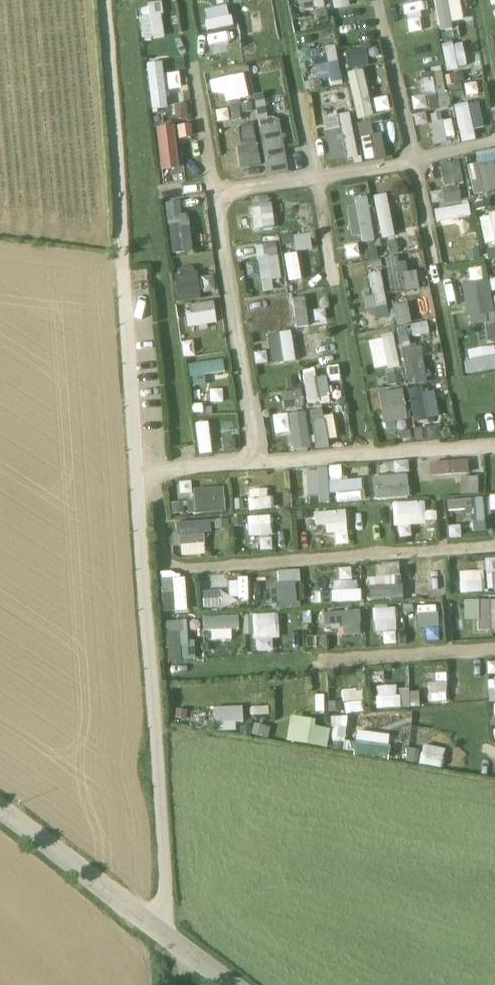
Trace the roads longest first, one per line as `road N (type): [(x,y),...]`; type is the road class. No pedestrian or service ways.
road 1 (unclassified): [(123,265),(167,942)]
road 2 (track): [(102,0),(123,265)]
road 3 (residential): [(0,811),(167,942)]

